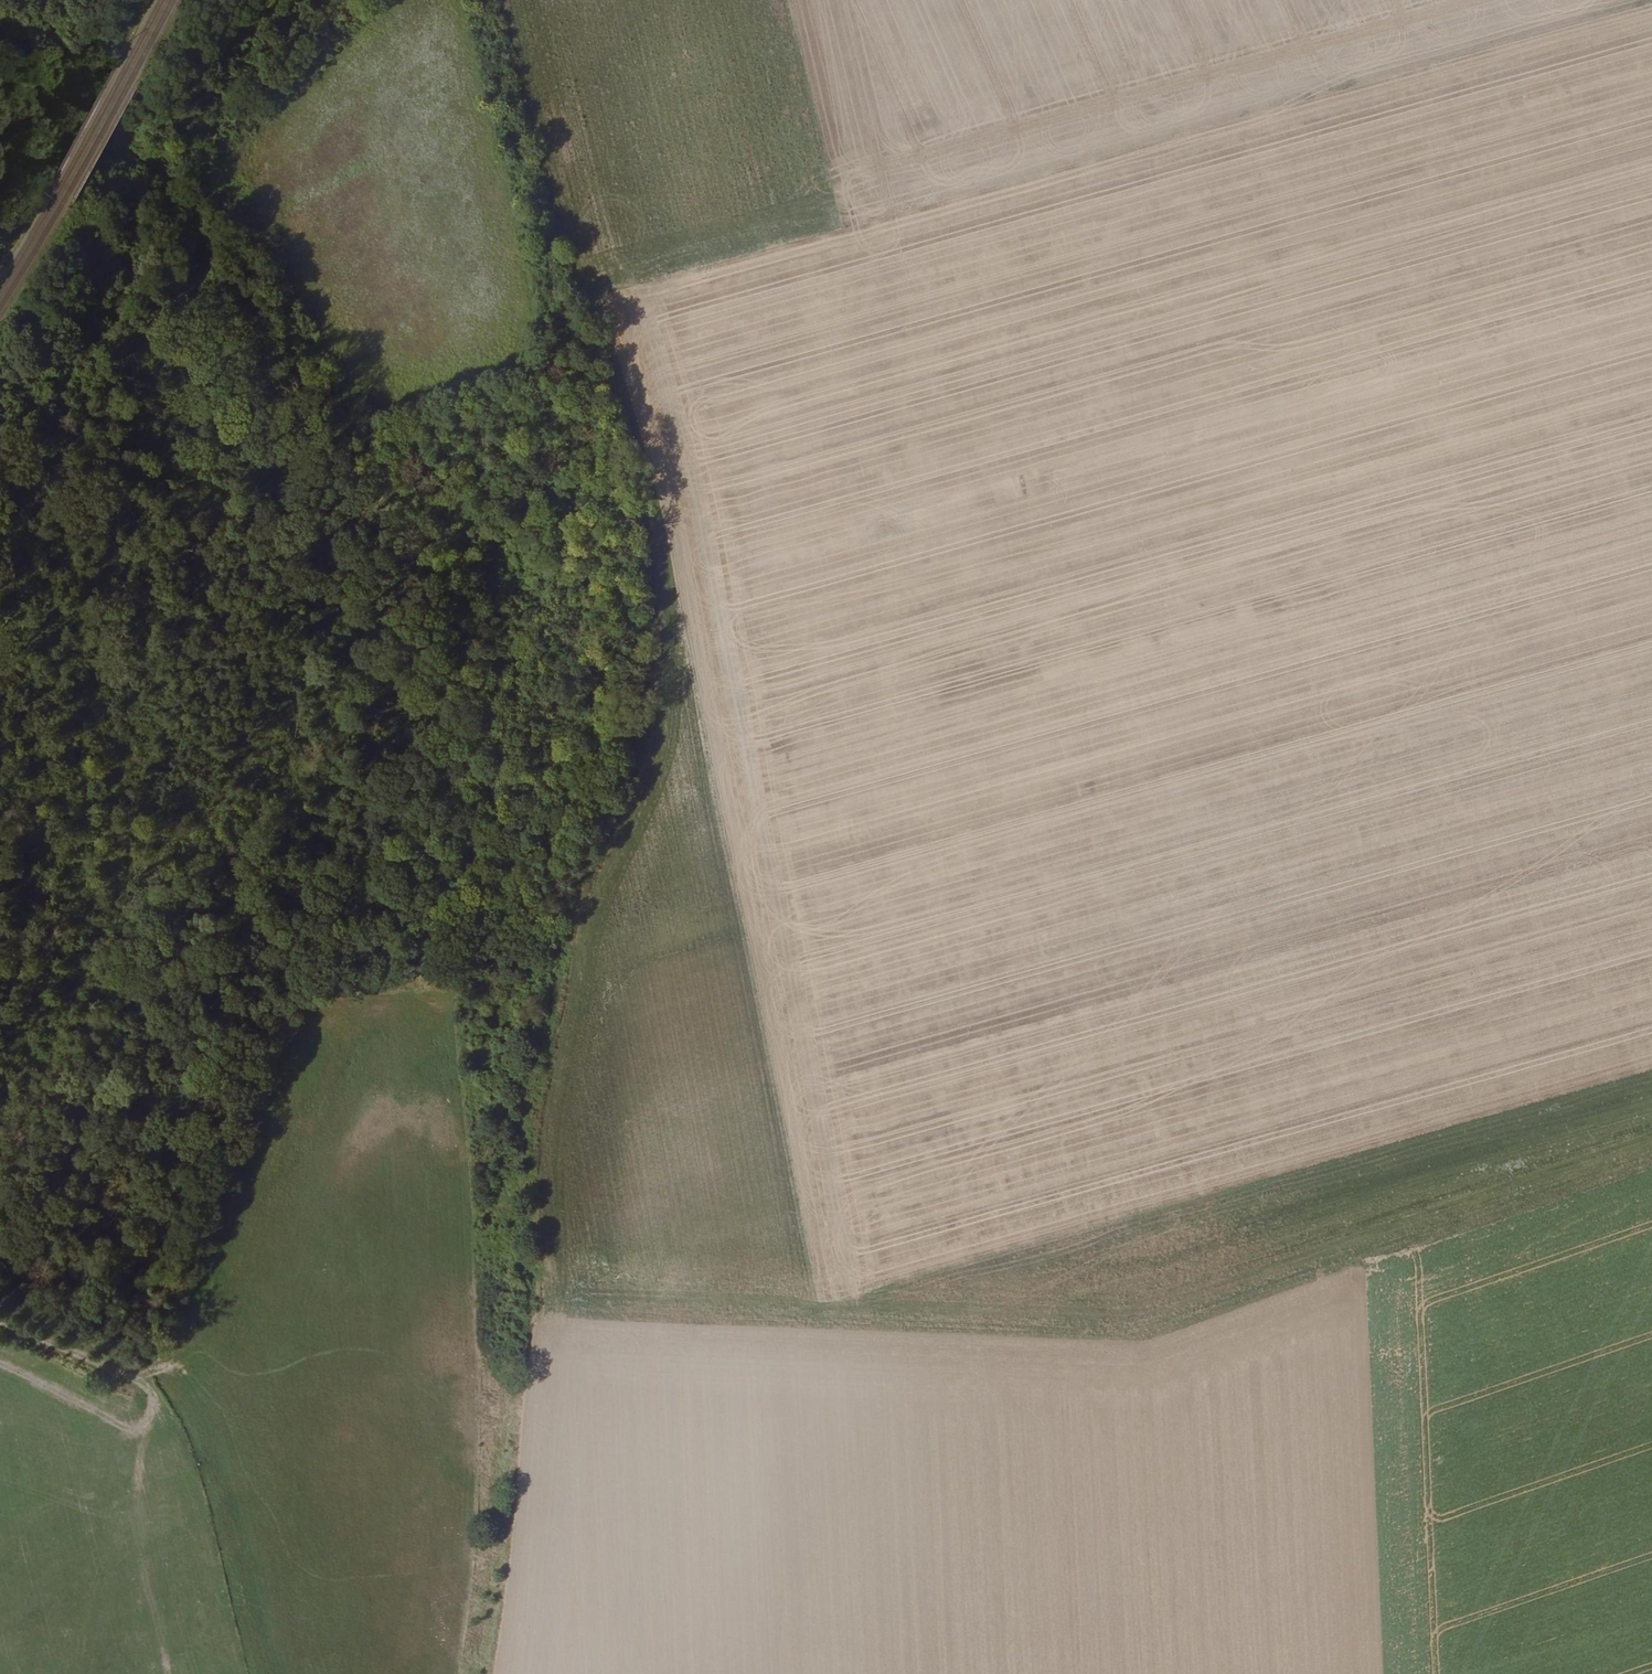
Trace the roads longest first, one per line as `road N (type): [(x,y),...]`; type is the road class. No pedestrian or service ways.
road 1 (track): [(171,180),(309,0)]
road 2 (track): [(145,1385),(0,1325)]

